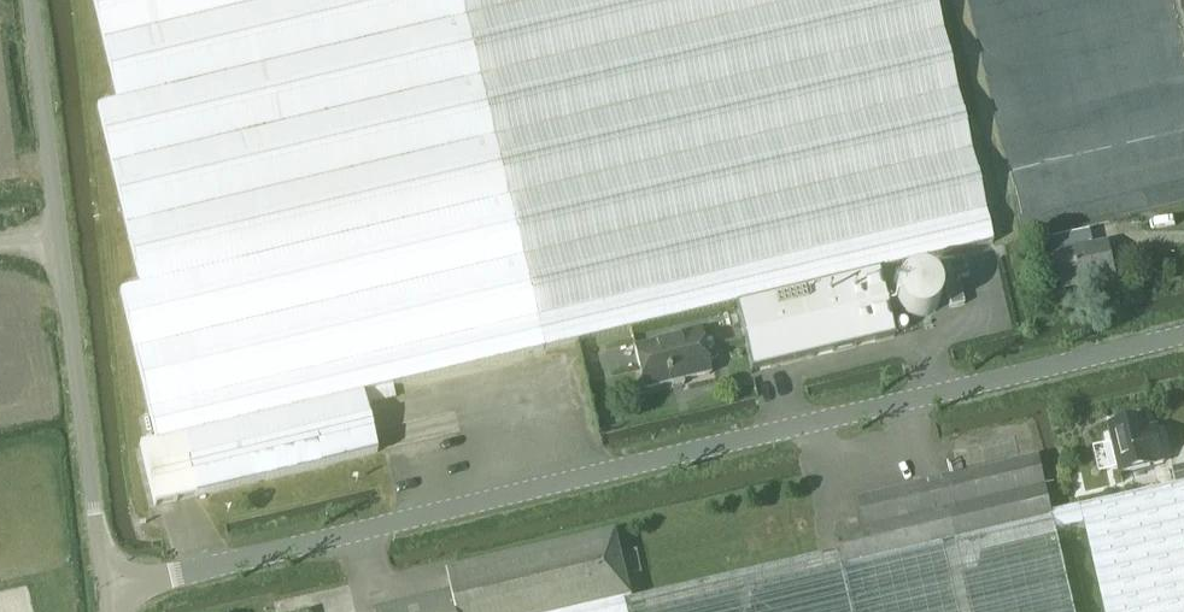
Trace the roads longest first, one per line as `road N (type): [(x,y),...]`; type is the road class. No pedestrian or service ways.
road 1 (unclassified): [(106,591),(1183,335)]
road 2 (unclassified): [(106,591),(30,0)]

